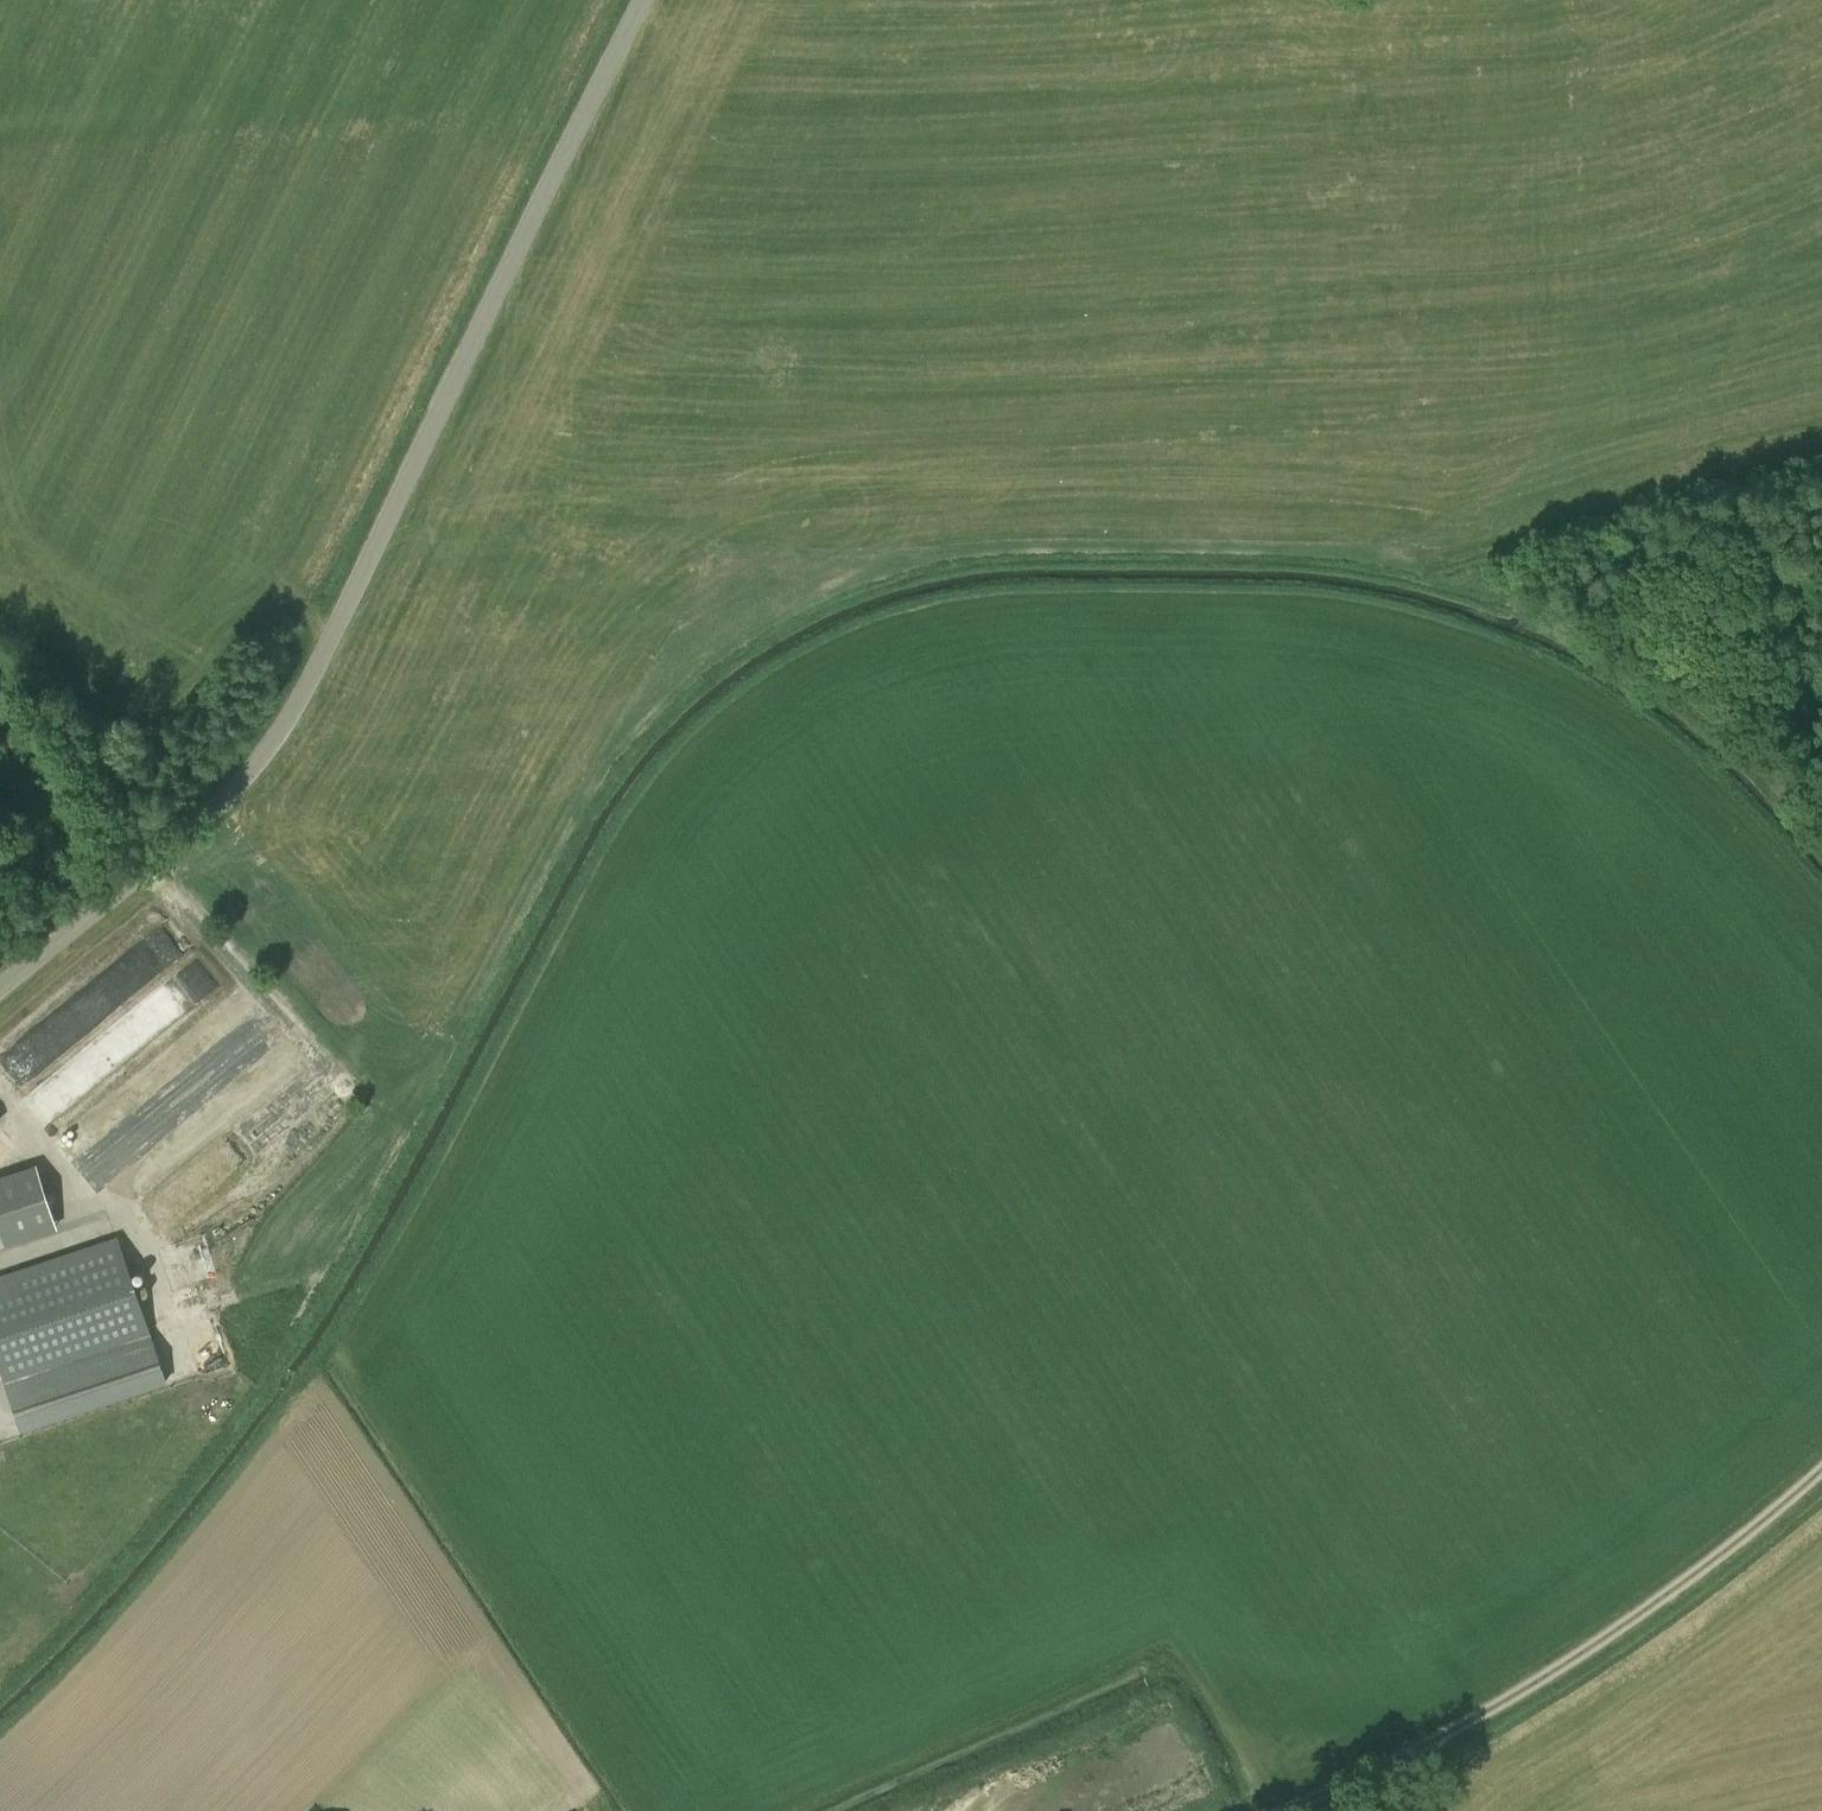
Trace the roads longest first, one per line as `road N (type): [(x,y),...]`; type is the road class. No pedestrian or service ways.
road 1 (tertiary): [(0,984),(267,750),(308,687),(644,0)]
road 2 (track): [(1242,1810),(1573,1637),(1721,1534),(1821,1441)]

